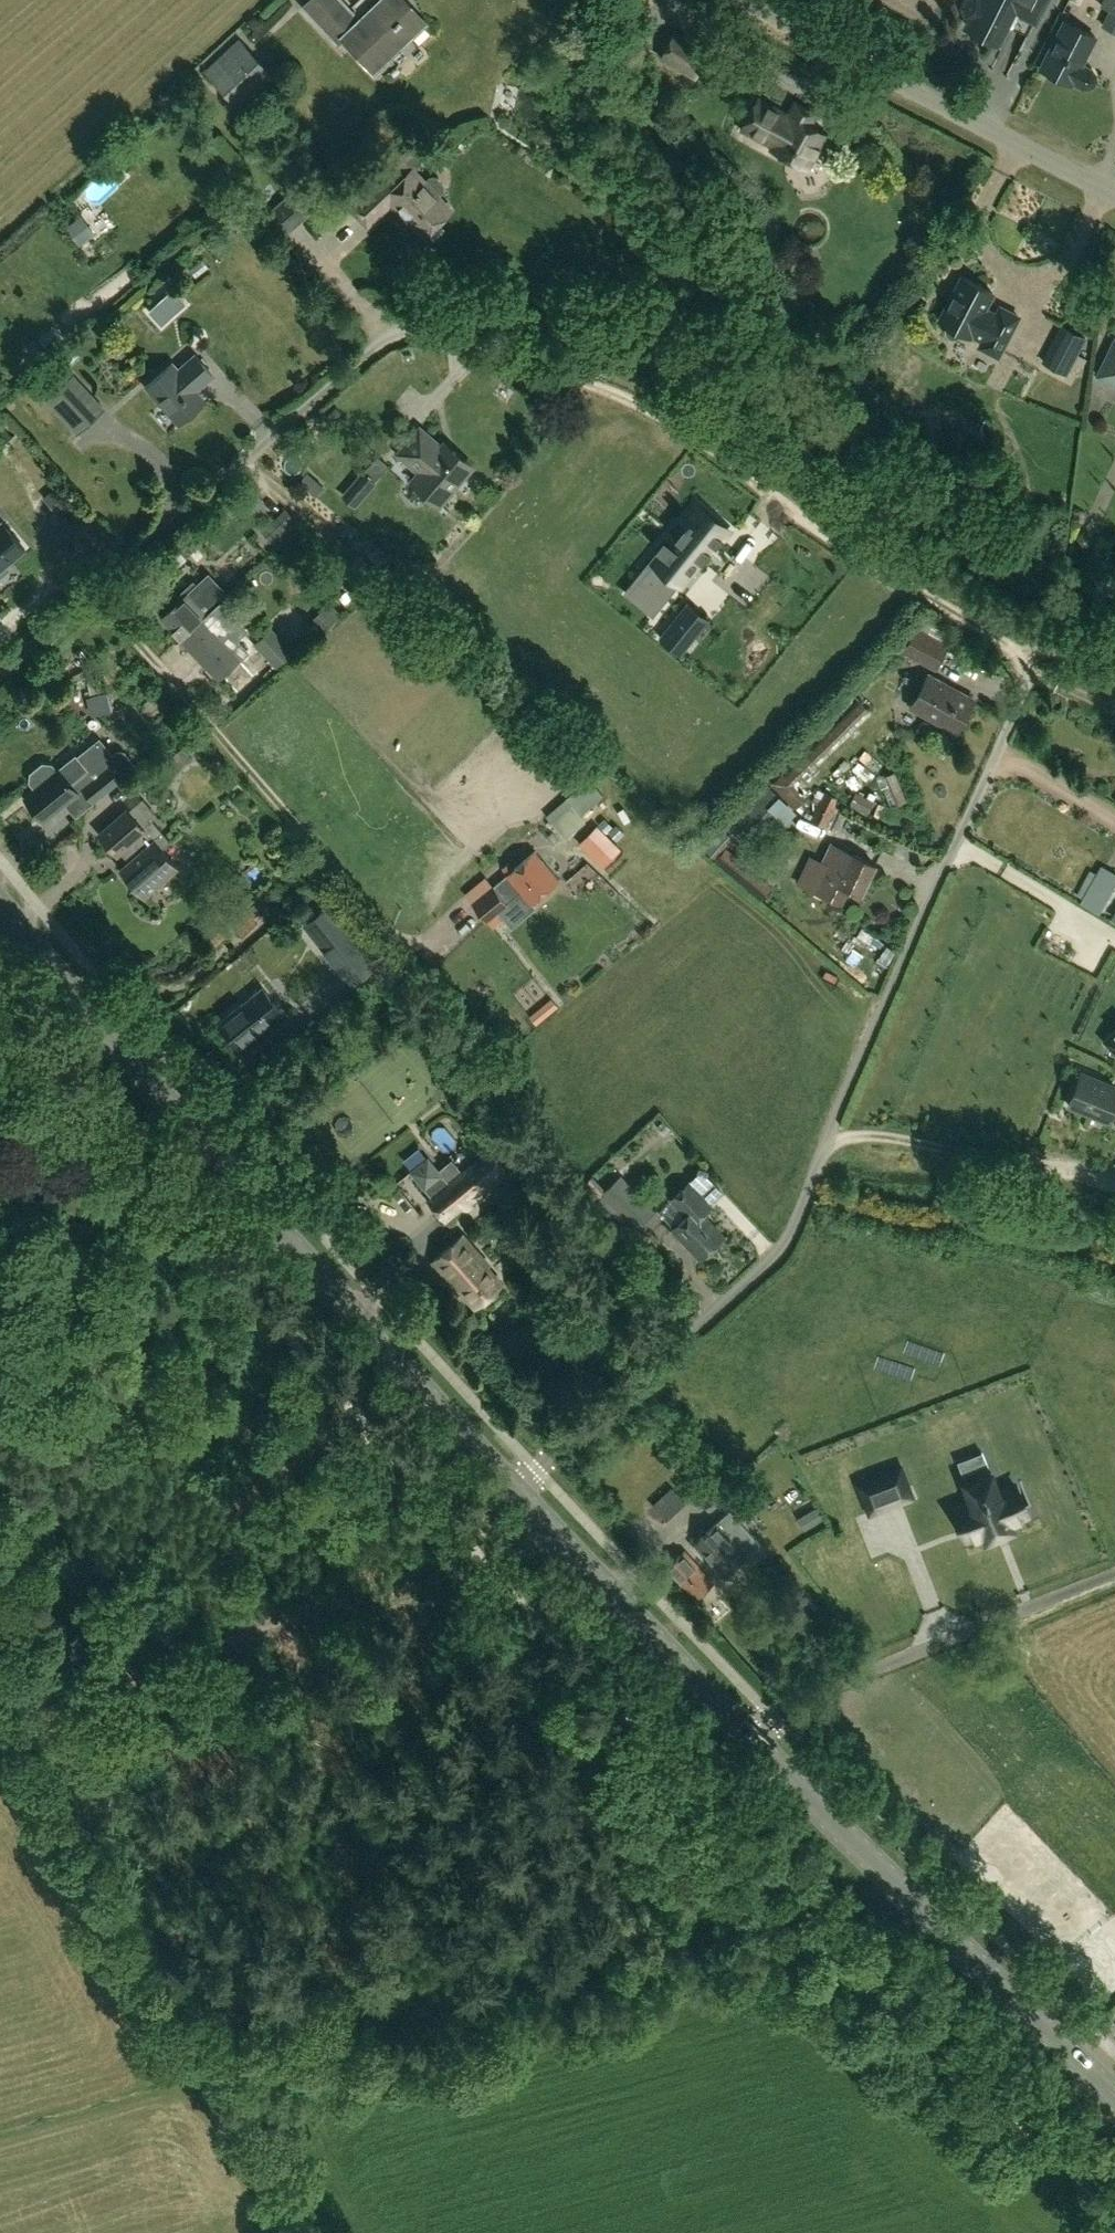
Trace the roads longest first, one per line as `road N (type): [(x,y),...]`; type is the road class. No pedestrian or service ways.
road 1 (residential): [(0,673),(371,352),(413,333),(646,408),(856,556),(1002,640),(1022,663)]
road 2 (residential): [(513,1490),(789,1236),(1025,690),(1022,663)]
road 3 (secondary): [(513,1490),(0,901)]
road 4 (track): [(31,1706),(304,2232)]
road 5 (track): [(0,1717),(489,1567)]
road 6 (secondary): [(1114,2096),(749,1738)]
road 7 (unclassified): [(1114,195),(747,0)]
road 8 (residential): [(1114,1574),(797,1703),(749,1738)]
road 9 (secondary): [(749,1738),(513,1490)]

